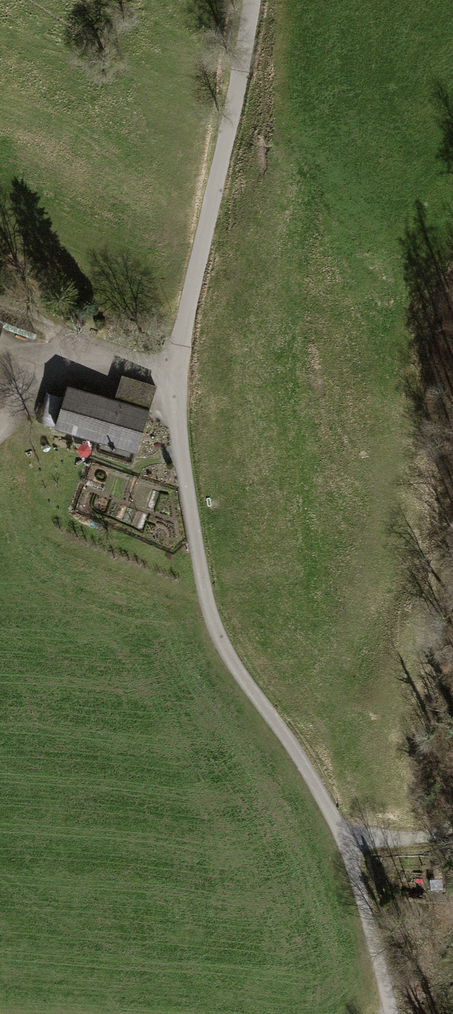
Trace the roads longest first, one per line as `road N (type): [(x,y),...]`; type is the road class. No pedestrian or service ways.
road 1 (residential): [(252,0),(181,353),(179,420),(204,588)]
road 2 (track): [(391,1013),(332,812),(304,756),(223,643),(204,588)]
road 3 (track): [(179,377),(98,354),(62,360),(38,375),(0,432)]

